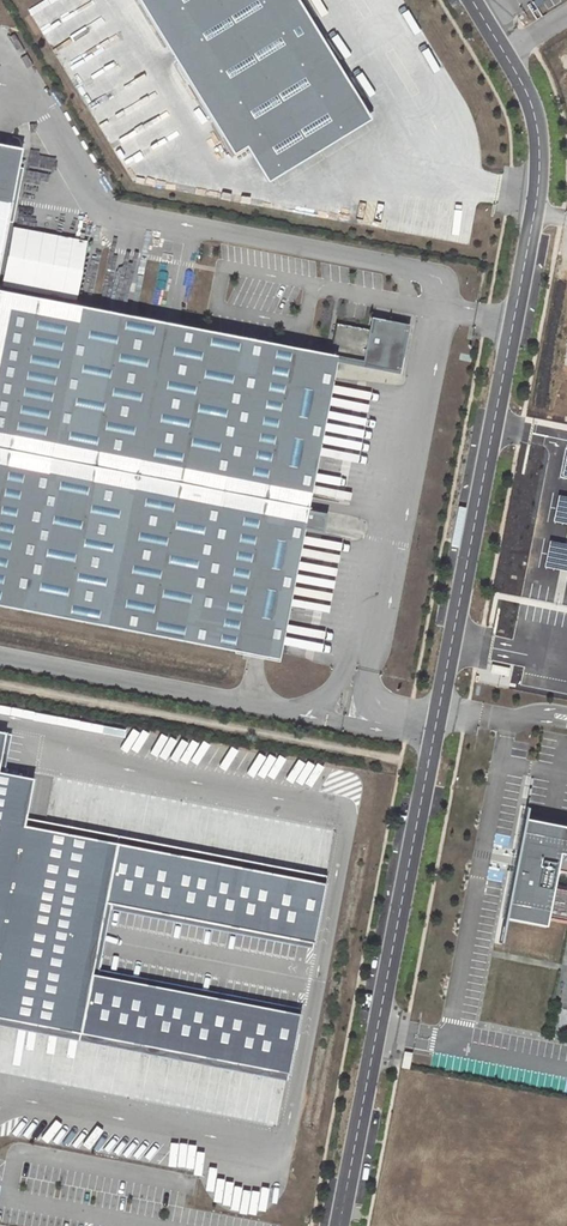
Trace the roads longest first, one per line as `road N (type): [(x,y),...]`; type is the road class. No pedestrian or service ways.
road 1 (unclassified): [(472,0),(530,101),(538,194),(340,1225)]

